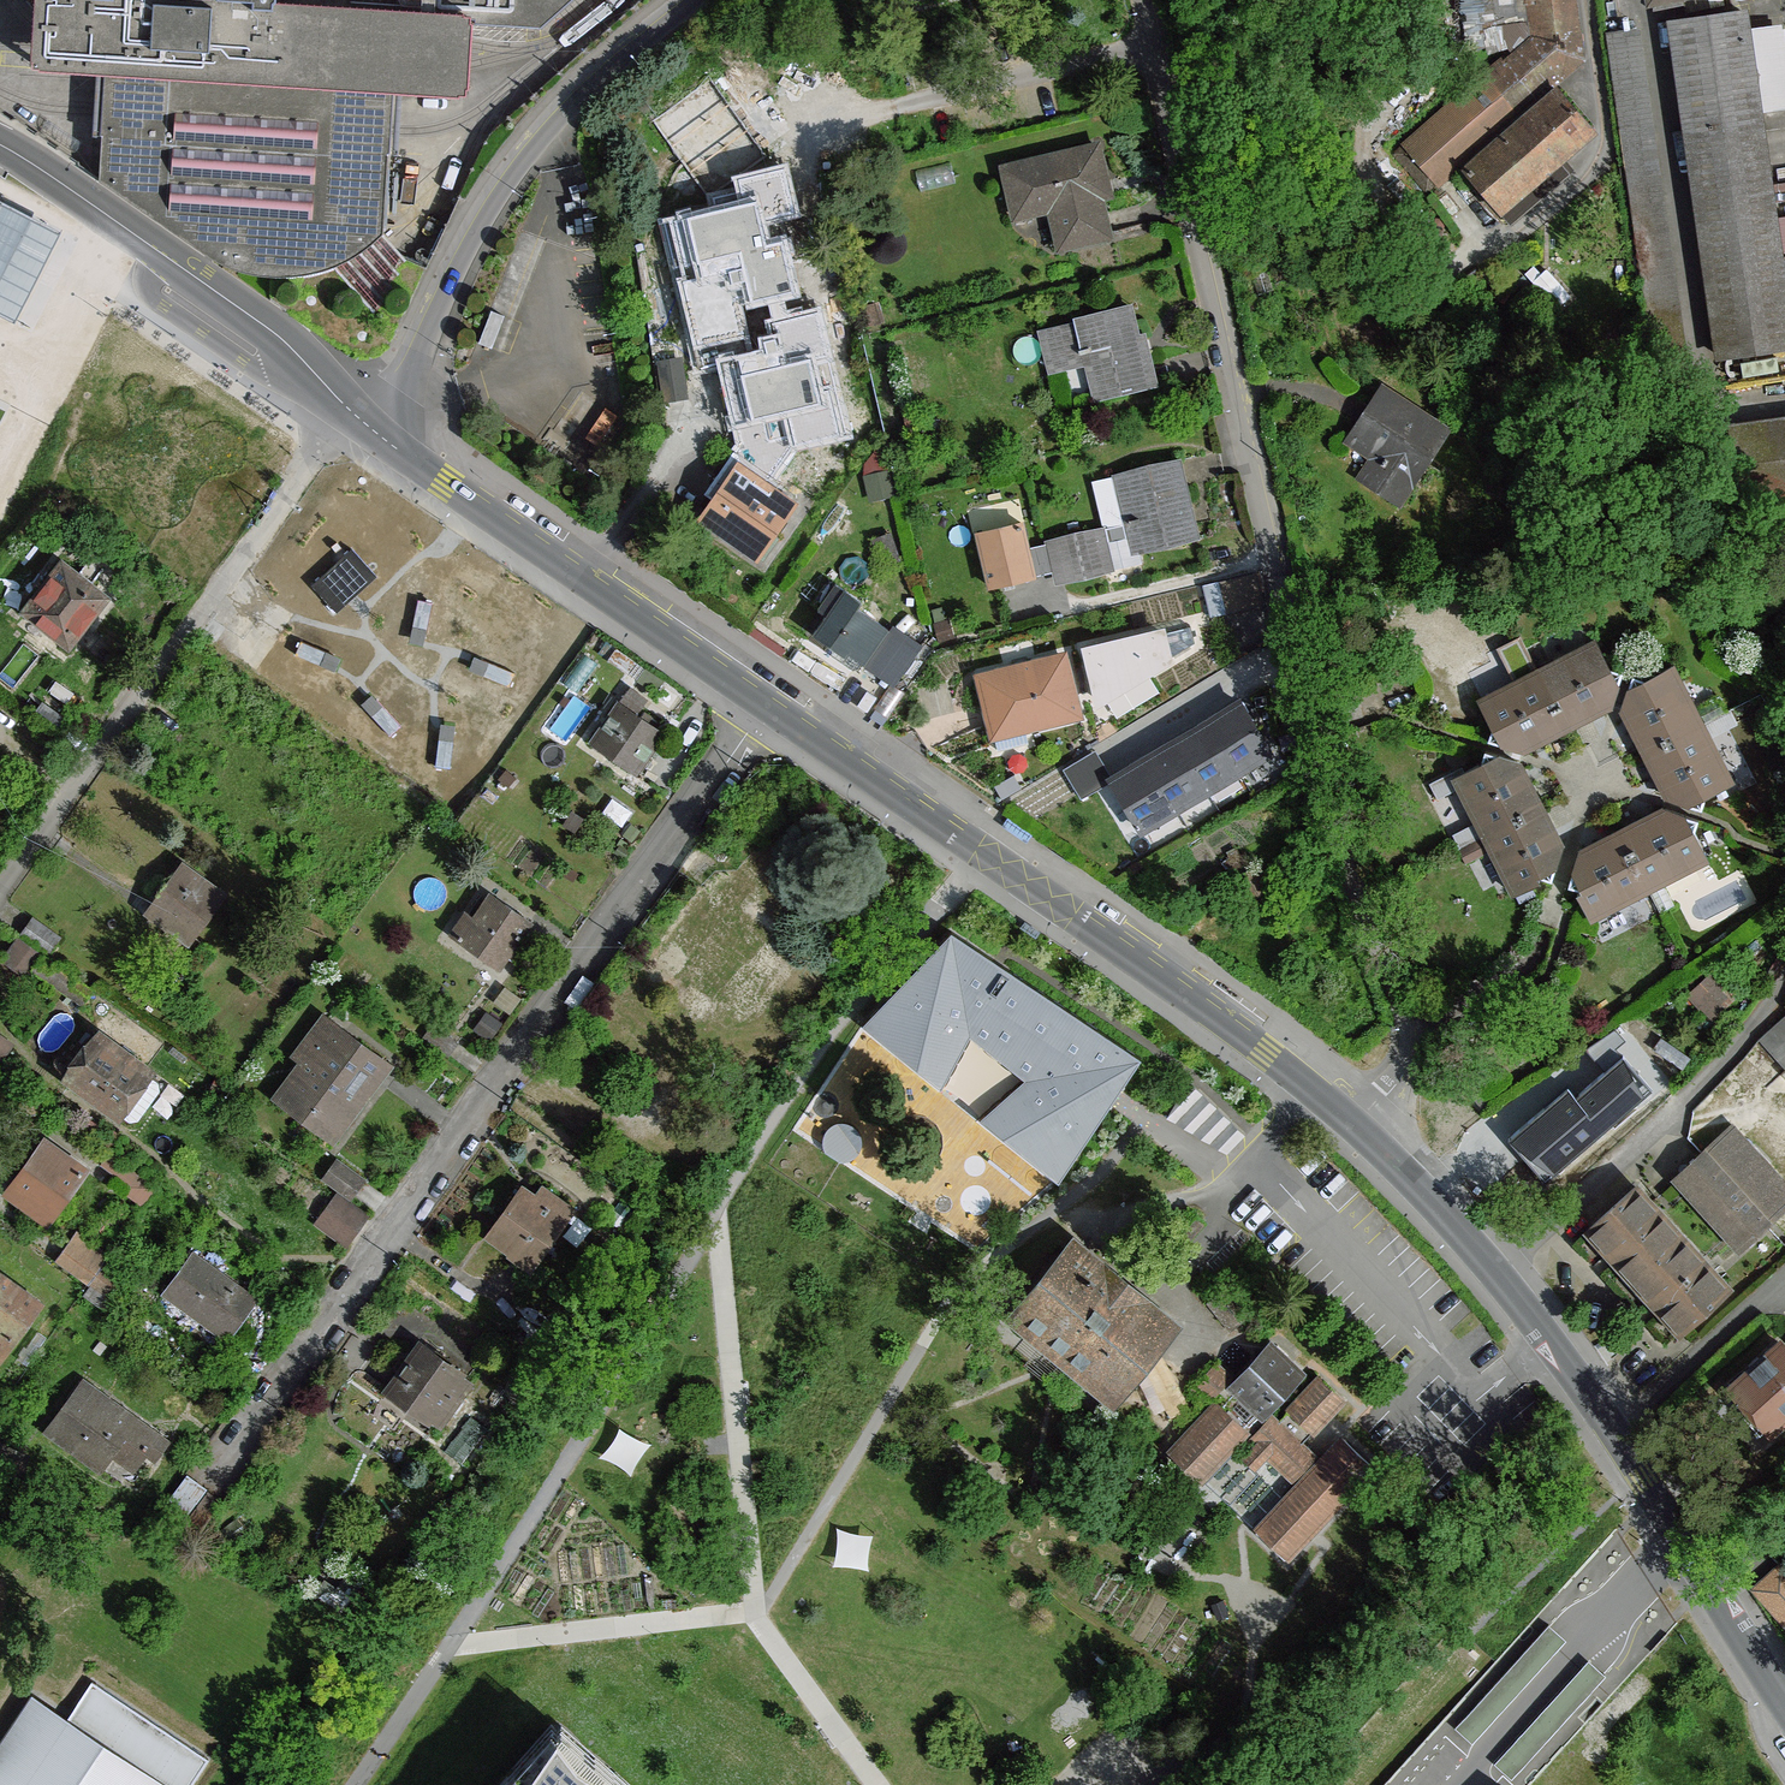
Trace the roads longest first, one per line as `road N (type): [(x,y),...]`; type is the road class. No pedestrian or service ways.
road 1 (residential): [(1143,0),(1298,636),(1327,801),(1414,1037),(1402,1074),(1359,1128)]
road 2 (residential): [(767,702),(211,1479)]
road 3 (residential): [(1359,1128),(1267,1052),(767,702)]
road 4 (residential): [(0,881),(344,407)]
road 5 (residential): [(374,432),(475,232),(521,163),(597,79),(695,0)]
road 6 (residential): [(767,702),(374,432)]
road 7 (residential): [(1499,1275),(1680,1105),(1784,980)]
road 8 (residential): [(1687,1545),(1609,1615),(1481,1754),(1465,1784)]
road 9 (residential): [(1614,1428),(1784,1274)]
road 10 (residential): [(1499,1275),(1359,1128)]
road 11 (residential): [(1614,1428),(1499,1275)]
road 12 (residential): [(1687,1545),(1614,1428)]
road 13 (residential): [(1784,1703),(1715,1593)]

